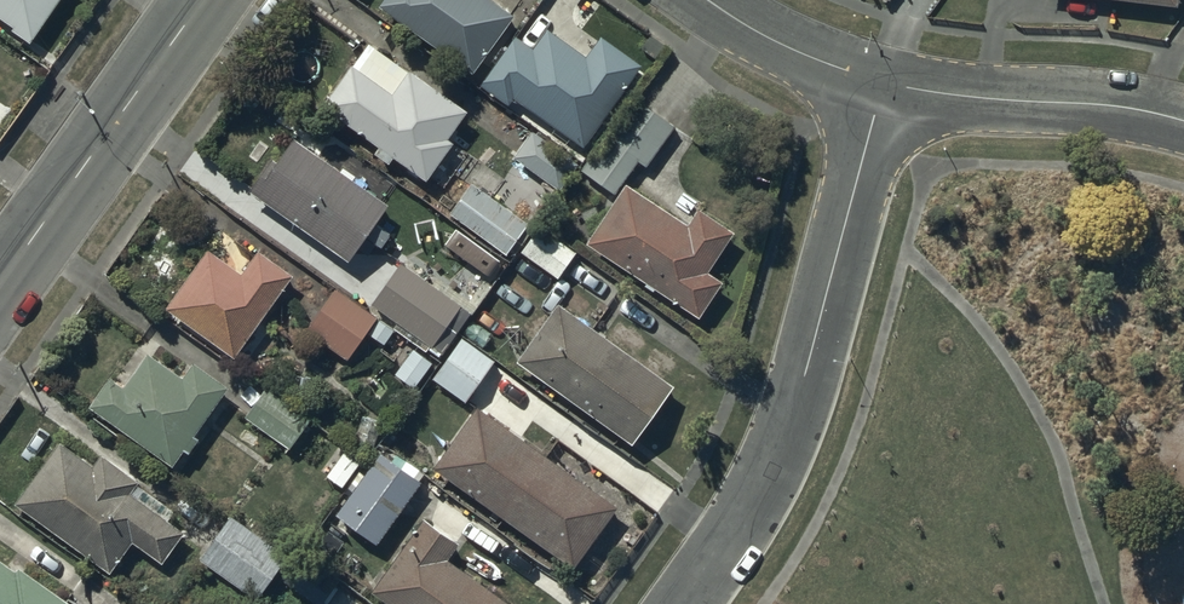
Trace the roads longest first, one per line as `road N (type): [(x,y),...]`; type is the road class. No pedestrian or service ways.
road 1 (residential): [(883,83),(809,380),(779,456),(688,603)]
road 2 (tertiary): [(0,284),(203,0)]
road 3 (residential): [(883,83),(1183,122)]
road 4 (residential): [(708,0),(802,55),(883,83)]

